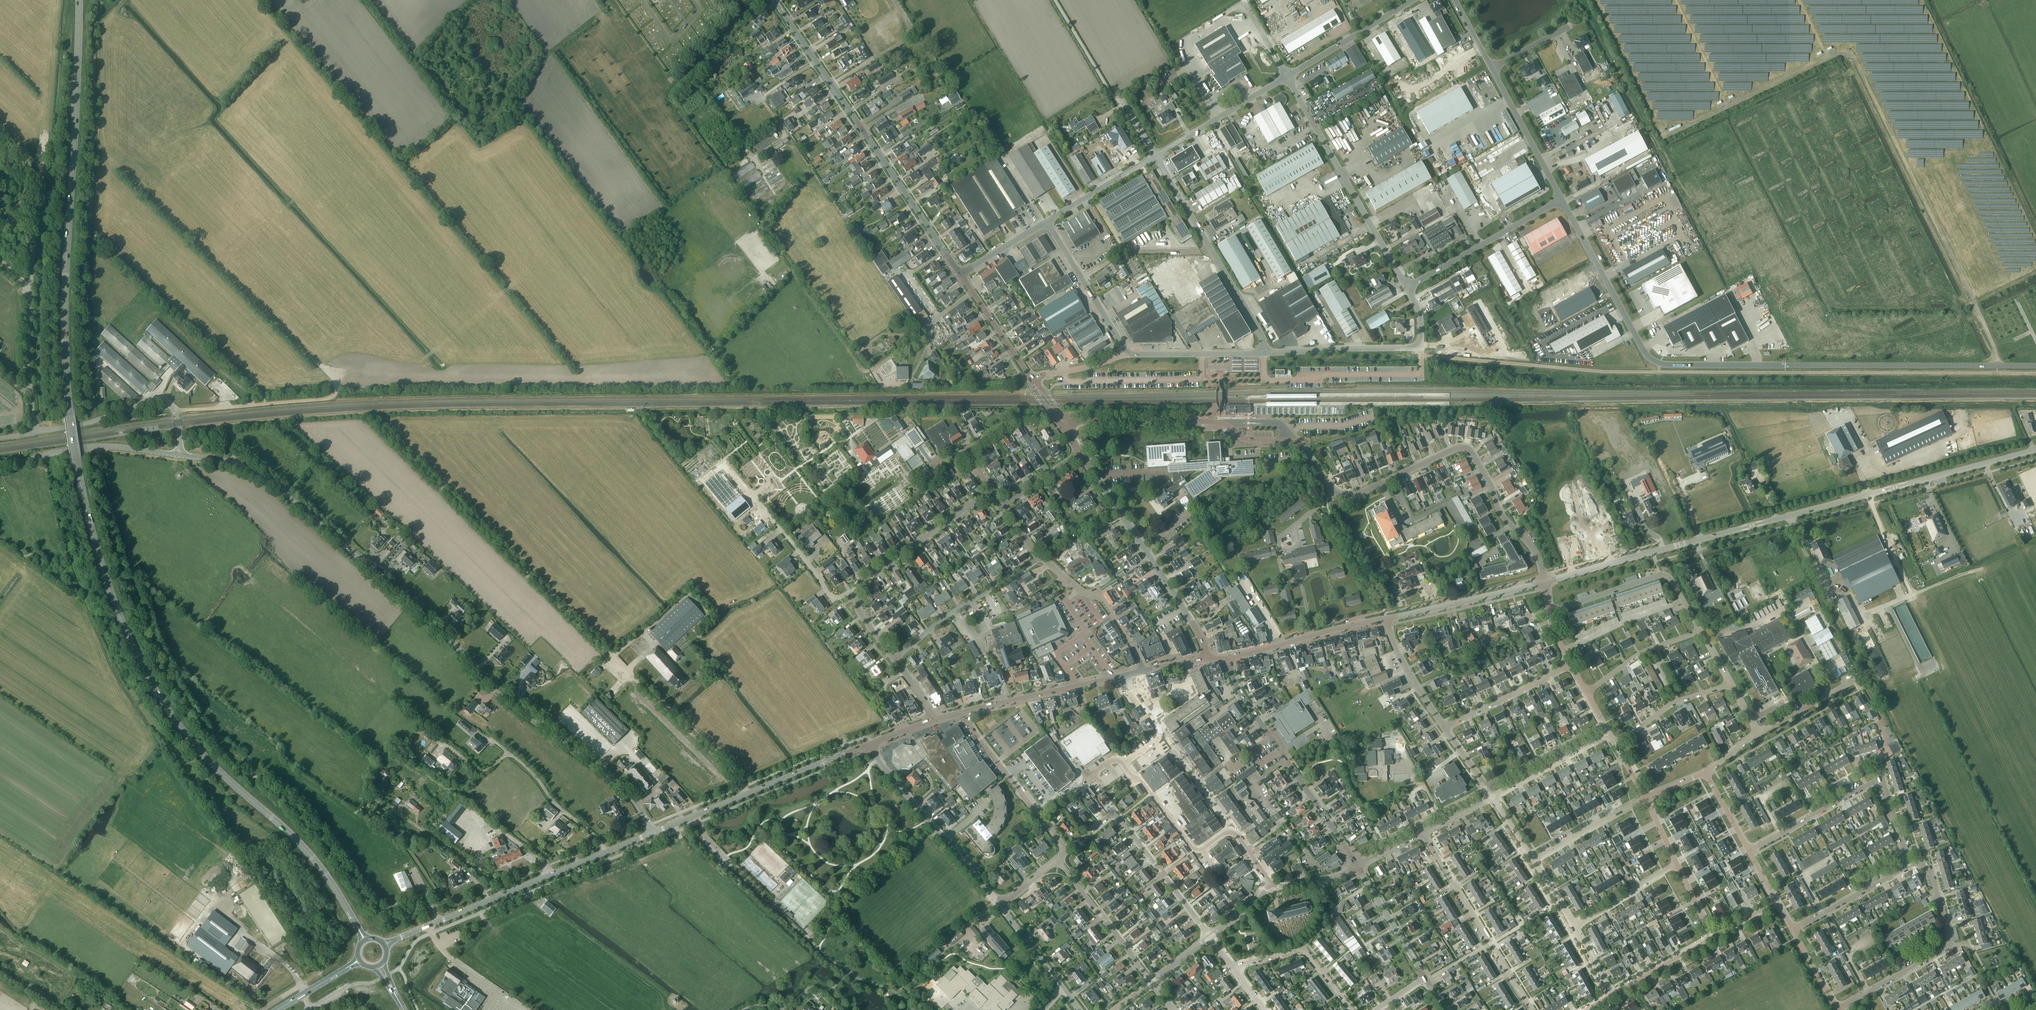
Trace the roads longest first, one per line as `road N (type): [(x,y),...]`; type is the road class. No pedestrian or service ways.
road 1 (primary): [(360,931),(317,862),(169,712),(132,643),(98,548),(66,375),(79,0)]
road 2 (unclassified): [(653,833),(625,789),(492,684),(276,484),(244,465),(181,455)]
road 3 (tertiary): [(1562,199),(1645,351),(1659,363),(2035,365)]
road 4 (tertiary): [(2035,450),(1682,544)]
road 5 (tertiary): [(960,274),(774,0)]
road 6 (tertiary): [(384,944),(653,833)]
road 7 (residential): [(1546,582),(1537,554),(1500,513),(1468,449),(1382,482)]
road 8 (tertiary): [(1358,866),(1242,694),(1226,657)]
road 9 (unclassified): [(35,432),(29,287),(40,186)]
road 10 (tertiary): [(1209,659),(1080,453)]
road 11 (unclassified): [(1406,287),(1287,76)]
road 12 (tertiary): [(653,833),(871,743)]
road 13 (unclassified): [(1264,353),(1261,334),(1156,156)]
road 14 (residential): [(1067,849),(1119,818),(1211,937)]
road 15 (residential): [(1533,1009),(1423,833)]
road 16 (tertiary): [(1000,905),(871,743)]
road 17 (residential): [(1271,883),(1150,716)]
road 18 (unclassified): [(1701,631),(1672,579),(1659,574),(1551,612)]
road 19 (unclassified): [(1562,199),(1406,287)]
road 20 (residential): [(894,659),(1040,557)]
road 21 (residential): [(1067,849),(964,711)]
road 22 (residential): [(992,490),(856,592)]
road 23 (tertiary): [(964,711),(1125,676)]
road 24 (tertiary): [(1226,657),(1386,618)]
road 25 (tertiary): [(1386,618),(1546,582)]
road 26 (unclassified): [(1064,427),(1225,424)]
road 27 (residential): [(1040,557),(1102,601),(1144,671)]
road 28 (track): [(172,817),(235,864),(235,883),(220,905),(238,931)]
road 29 (unclassified): [(1419,346),(1264,353)]
road 30 (tertiary): [(1156,156),(1287,76)]
road 31 (unclassified): [(1127,352),(1047,221)]
road 32 (unclassified): [(1151,982),(1058,861)]
road 33 (residential): [(1884,783),(1749,850)]
road 34 (tertiary): [(1491,68),(1562,199)]
road 35 (tertiary): [(1287,76),(1412,0)]
road 36 (unclassified): [(35,432),(154,402),(175,411)]
road 37 (residential): [(1236,969),(1303,951),(1351,1009)]
road 38 (track): [(433,779),(548,863)]
road 39 (residential): [(1444,728),(1571,664)]
road 40 (tertiary): [(1546,582),(1682,544)]
road 41 (unclassified): [(1264,353),(1127,352)]
road 42 (residential): [(1793,931),(1909,864)]
road 43 (tertiary): [(1425,979),(1358,866)]
road 44 (residential): [(1586,691),(1643,652),(1701,631)]
road 45 (residential): [(1616,744),(1670,706),(1730,683)]
road 46 (residential): [(1838,1009),(1951,945)]
road 47 (tertiary): [(1031,380),(960,274)]
road 48 (residential): [(1535,860),(1646,798)]
road 49 (tertiary): [(1047,221),(1156,156)]
road 50 (residential): [(1444,728),(1394,648),(1386,618)]
road 51 (residential): [(1574,927),(1676,864)]

